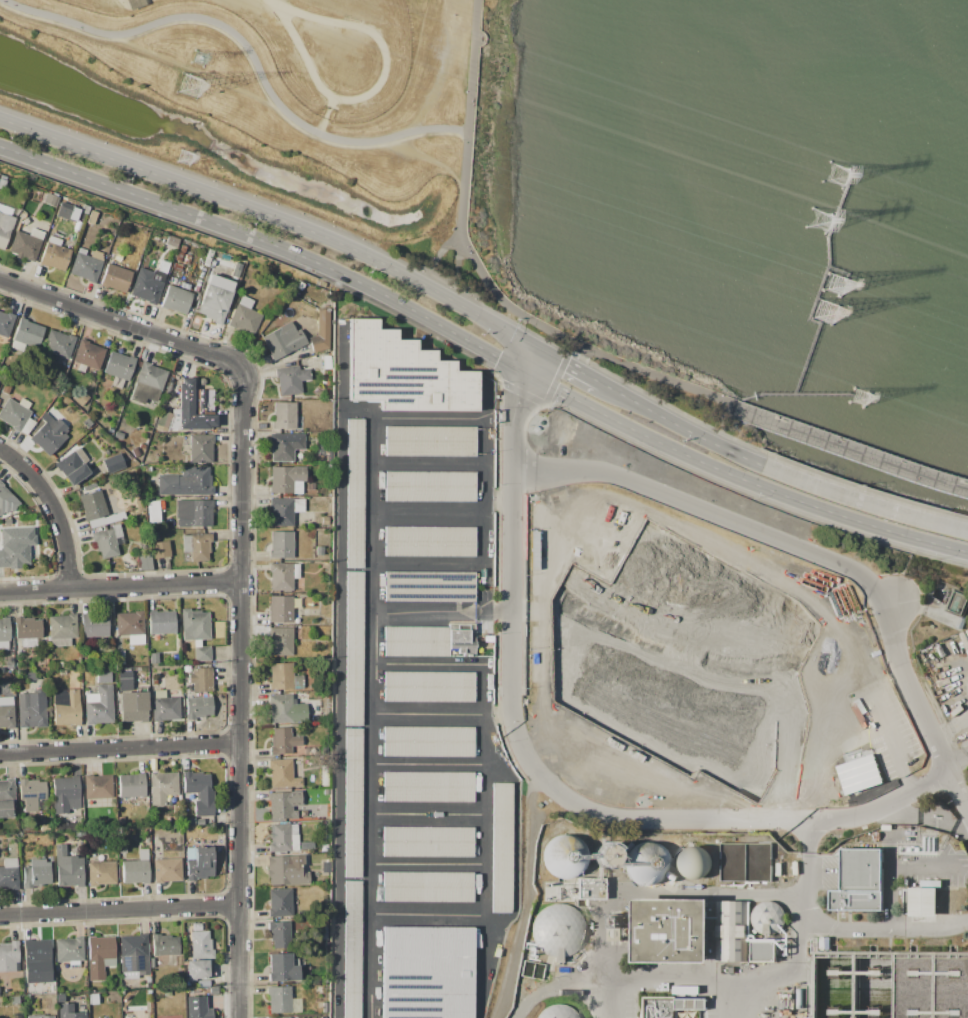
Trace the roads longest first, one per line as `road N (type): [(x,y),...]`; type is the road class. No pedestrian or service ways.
road 1 (tertiary): [(0,279),(219,357),(241,380),(239,1017)]
road 2 (residential): [(513,467),(619,476),(861,574),(886,614),(905,680),(967,809)]
road 3 (primary): [(538,348),(337,242),(0,119)]
road 4 (primary): [(0,147),(327,266),(527,373)]
road 5 (primary): [(527,373),(757,485),(967,554)]
road 6 (residential): [(512,699),(523,749),(580,805),(624,817),(806,818)]
road 7 (residential): [(538,348),(513,428),(512,699)]
road 8 (residential): [(0,591),(242,581)]
road 9 (residential): [(0,753),(241,741)]
road 10 (residential): [(0,915),(240,904)]
road 11 (primary): [(967,533),(765,466)]
road 12 (primary): [(765,466),(606,386)]
road 13 (residential): [(0,449),(23,465),(57,513),(71,588)]
road 14 (residential): [(806,818),(860,815),(950,773)]

